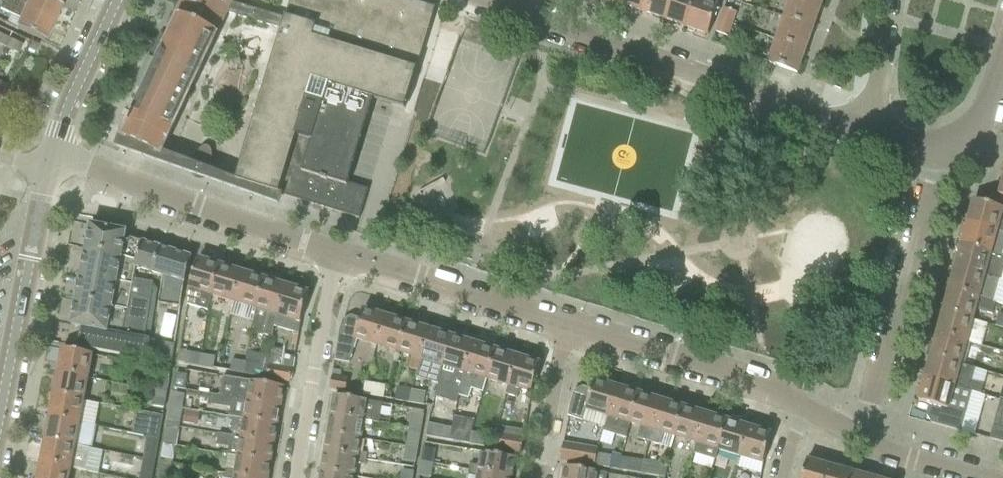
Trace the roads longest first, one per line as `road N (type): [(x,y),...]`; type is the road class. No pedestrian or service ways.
road 1 (tertiary): [(879,132),(503,6)]
road 2 (residential): [(336,256),(87,168),(46,164)]
road 3 (residential): [(936,151),(855,439)]
road 4 (residential): [(806,409),(776,391),(565,325)]
road 5 (residential): [(565,325),(336,256)]
road 6 (tertiary): [(0,398),(46,164)]
road 7 (residential): [(336,256),(293,477)]
road 8 (tertiary): [(46,164),(117,0)]
road 9 (residential): [(539,477),(565,325)]
road 10 (residential): [(879,132),(888,0)]
road 11 (tertiary): [(936,151),(985,103),(1002,44)]

